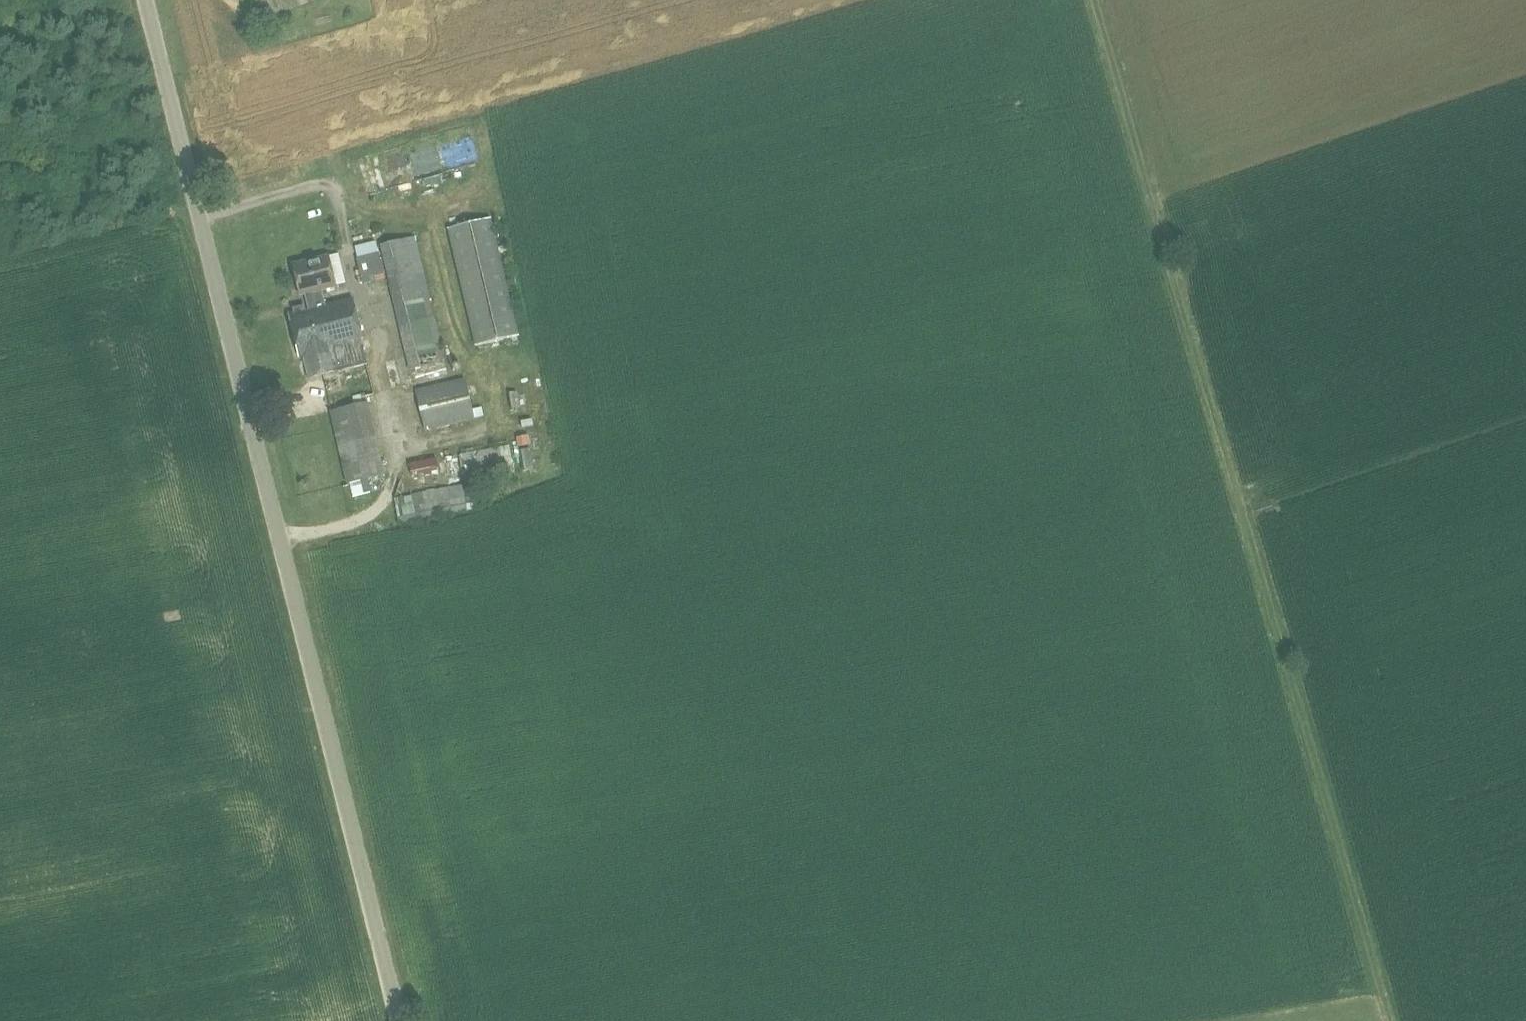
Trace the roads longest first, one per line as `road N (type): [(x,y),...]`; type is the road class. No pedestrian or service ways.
road 1 (track): [(1384,1020),(1095,0)]
road 2 (unclassified): [(399,1020),(148,0)]

